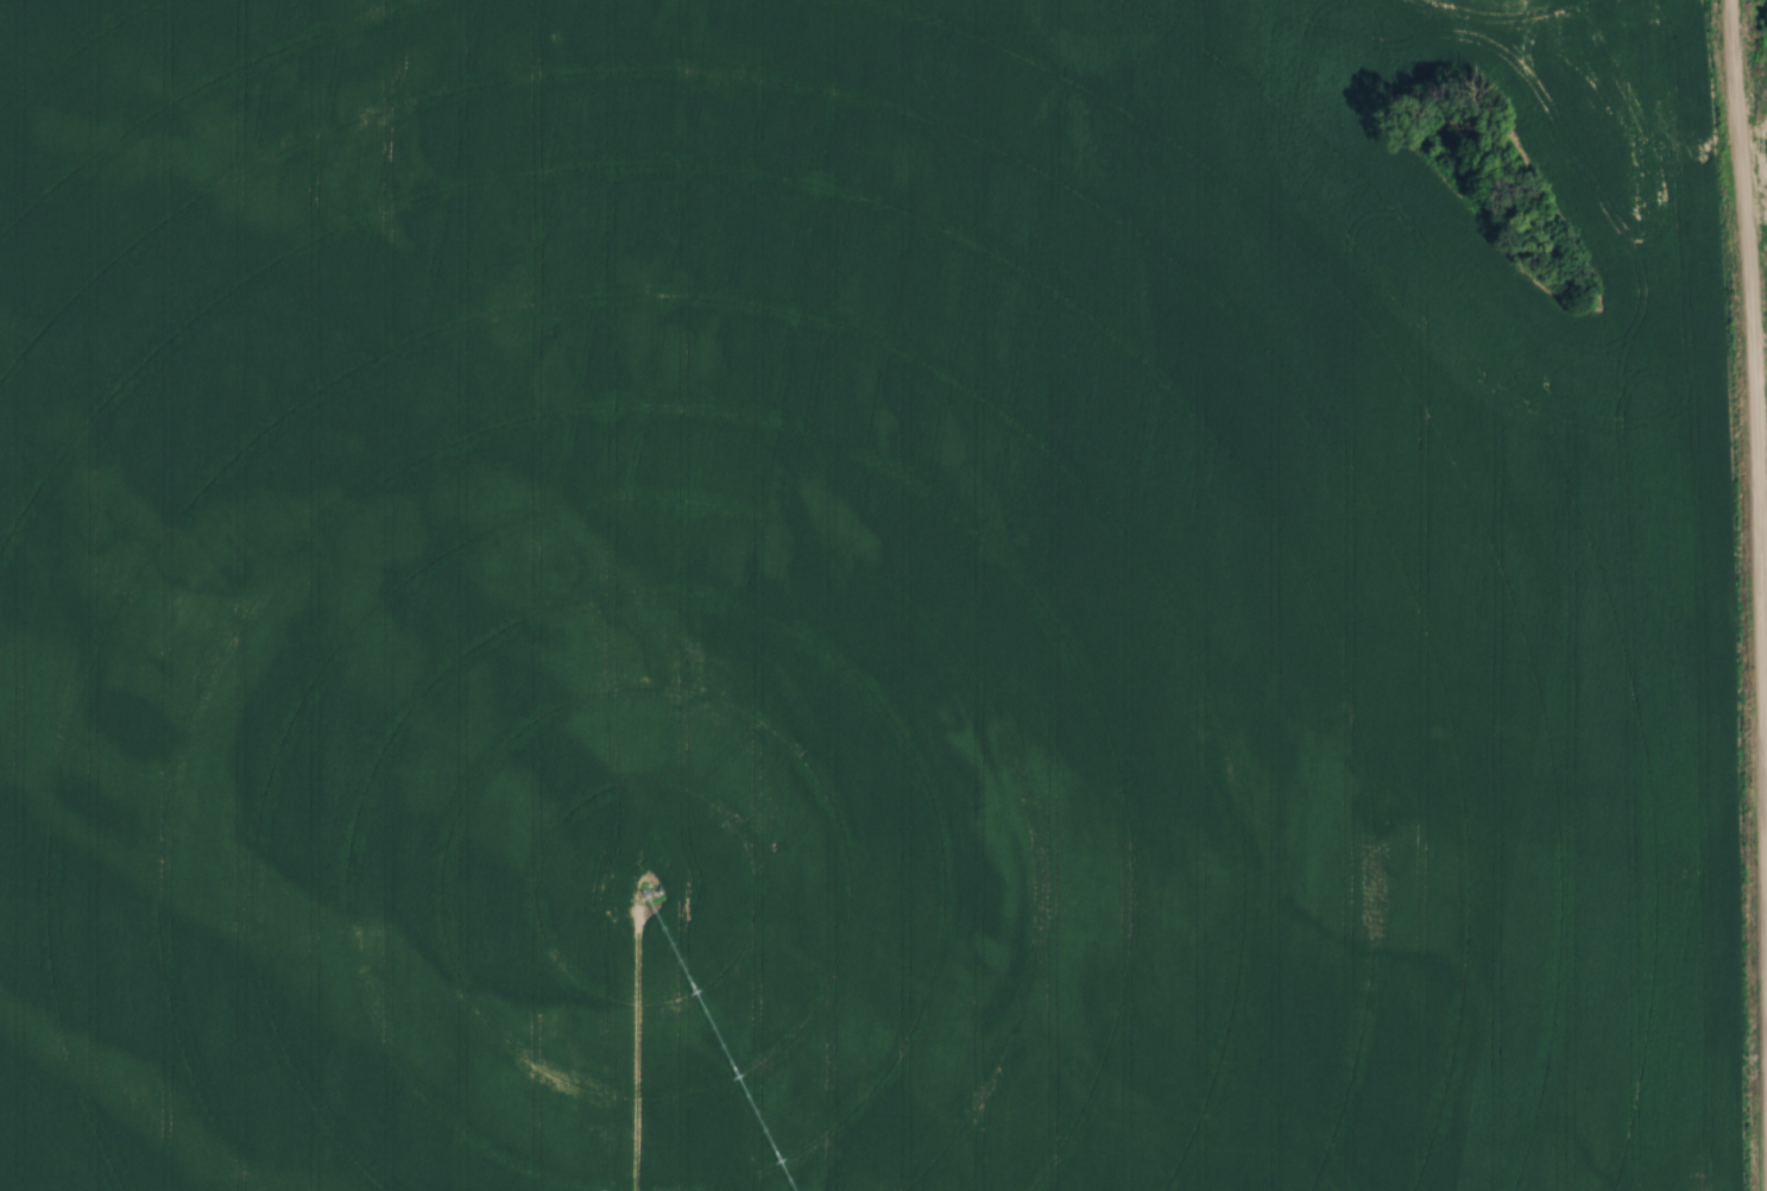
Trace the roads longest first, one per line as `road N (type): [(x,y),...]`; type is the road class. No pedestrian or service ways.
road 1 (residential): [(1766,970),(1743,0)]

